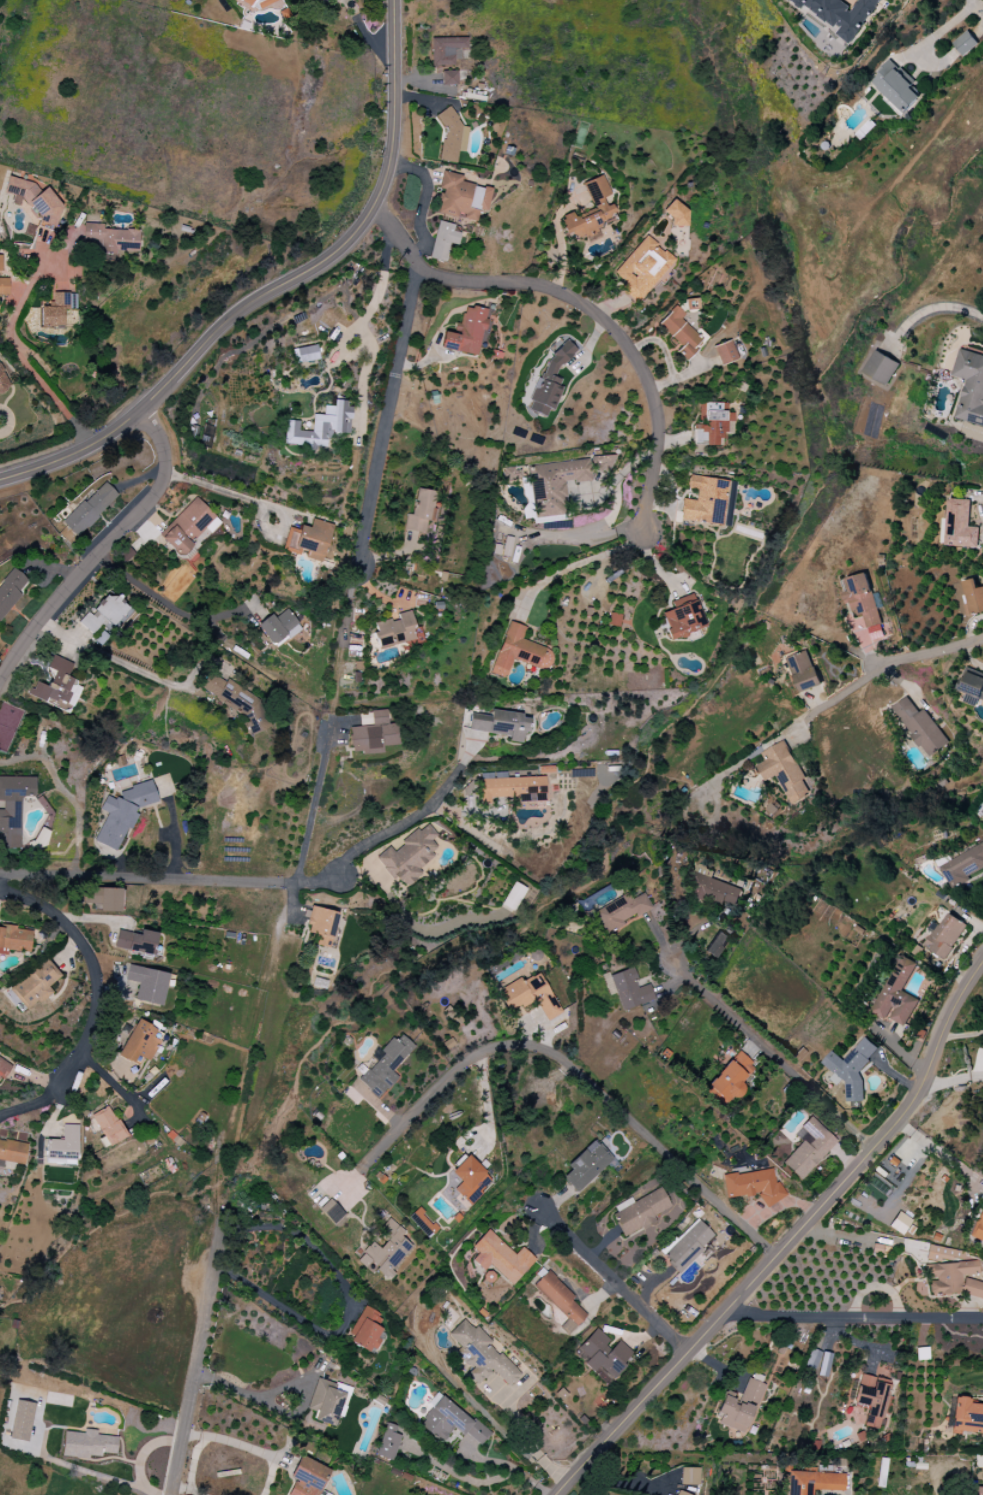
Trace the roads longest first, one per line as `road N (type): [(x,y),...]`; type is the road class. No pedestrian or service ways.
road 1 (residential): [(982,963),(898,1121),(558,1494)]
road 2 (residential): [(0,480),(95,445),(234,318),(341,253),(389,176),(396,0)]
road 3 (residential): [(345,1188),(475,1055),(530,1045),(557,1056),(776,1258)]
road 4 (residential): [(373,207),(420,268),(557,290),(622,336),(647,374),(657,415),(642,528)]
road 5 (residential): [(149,403),(169,466),(159,488),(72,581),(0,686)]
road 6 (residential): [(0,878),(146,871),(229,884),(338,876)]
road 7 (residential): [(354,566),(415,261)]
road 8 (residential): [(175,1494),(216,1212)]
road 9 (residential): [(873,1150),(671,961)]
road 10 (residential): [(0,889),(58,919),(93,968),(93,1013),(61,1092)]
road 11 (residential): [(95,445),(11,336),(41,271)]
road 12 (residential): [(686,1354),(539,1208)]
road 13 (track): [(329,715),(354,566)]

